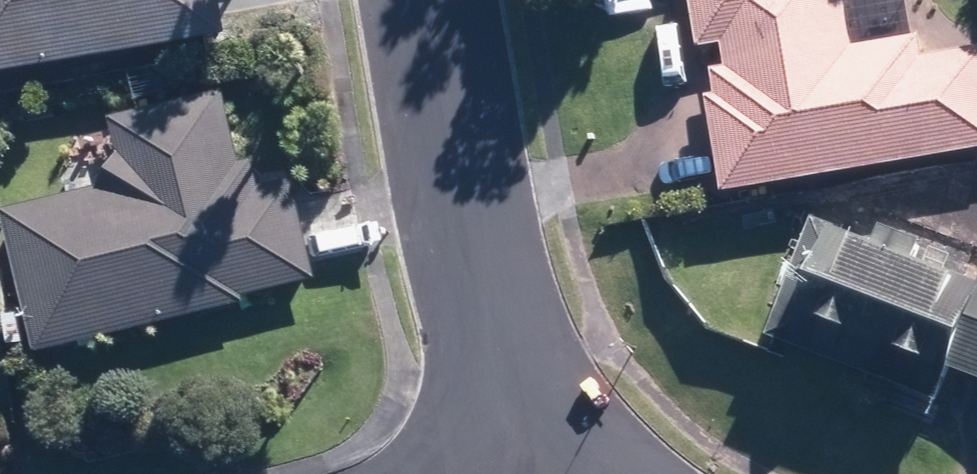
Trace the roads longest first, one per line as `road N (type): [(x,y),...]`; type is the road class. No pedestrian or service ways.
road 1 (residential): [(515,409),(436,0)]

